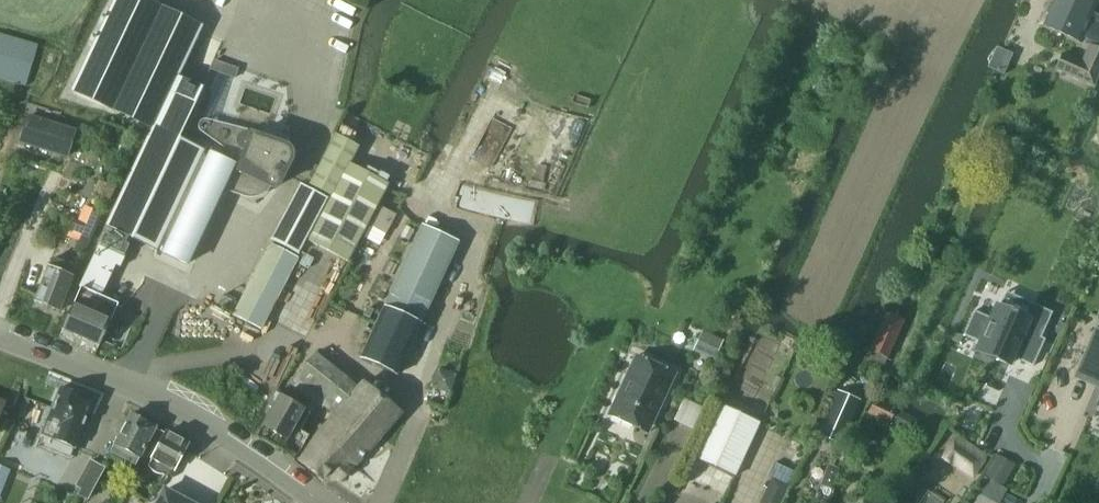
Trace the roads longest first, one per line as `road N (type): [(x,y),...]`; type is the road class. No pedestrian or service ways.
road 1 (tertiary): [(314,502),(116,386),(0,344)]

